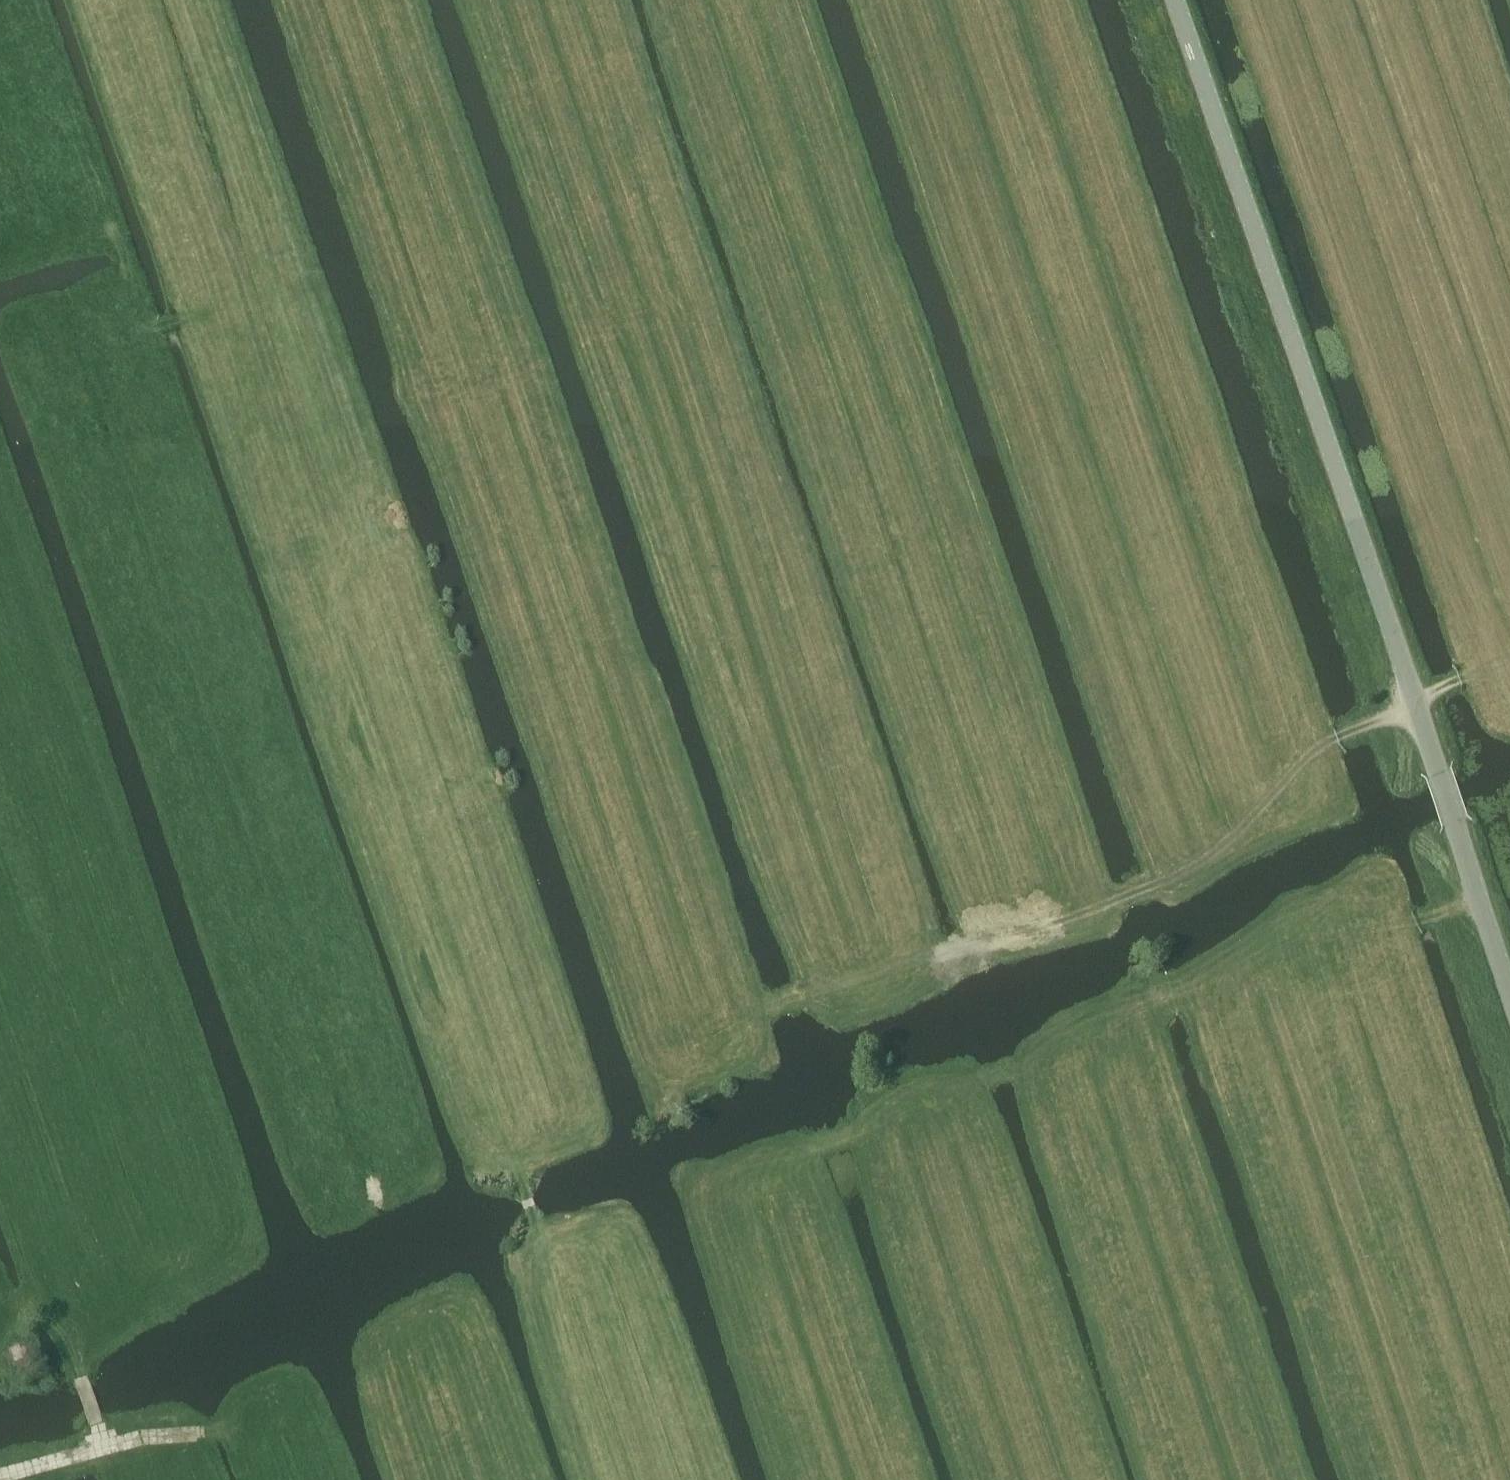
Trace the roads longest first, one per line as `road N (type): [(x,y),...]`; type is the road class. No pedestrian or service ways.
road 1 (unclassified): [(1509,989),(1173,0)]

